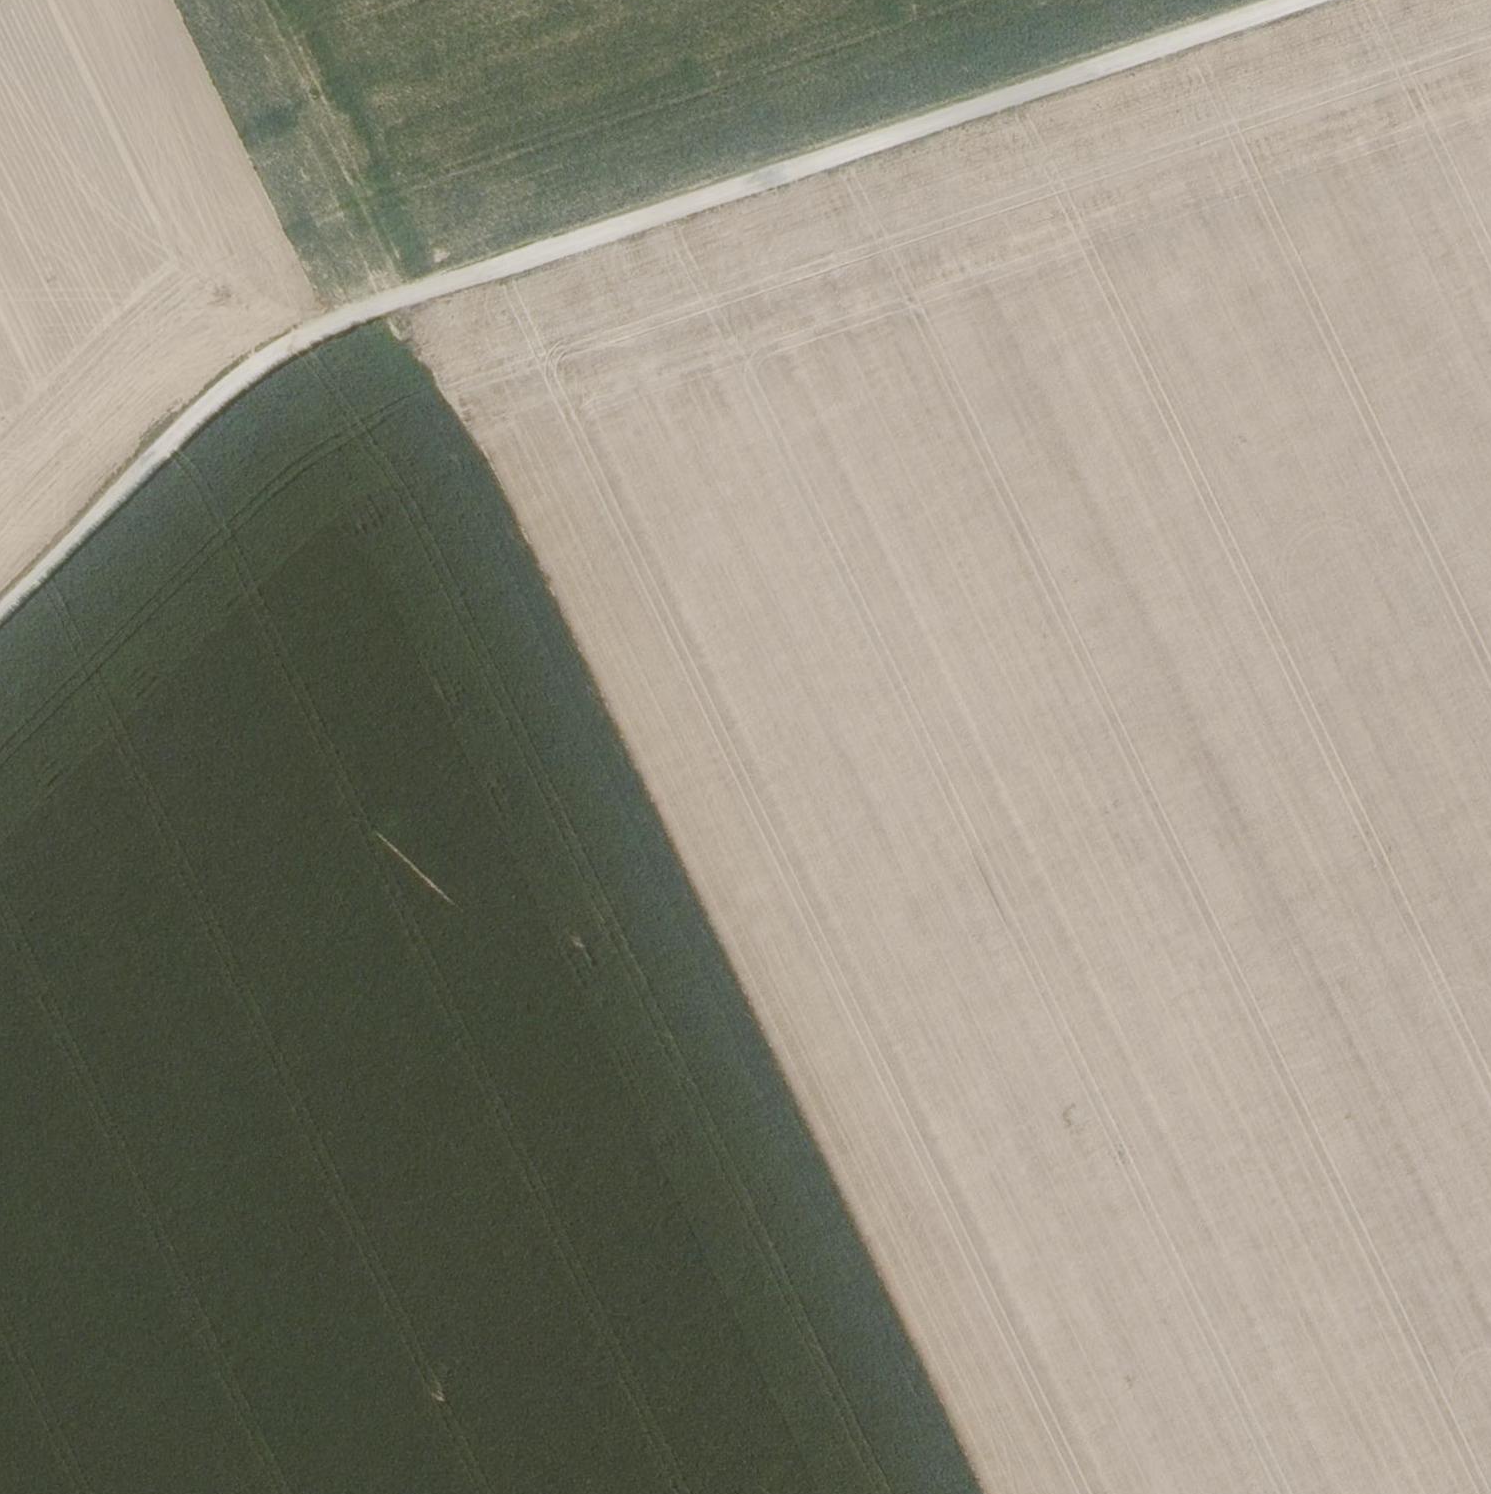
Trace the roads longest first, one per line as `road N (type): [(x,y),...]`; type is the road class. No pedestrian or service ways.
road 1 (track): [(0,627),(236,399),(274,368),(356,324),(1333,0)]

